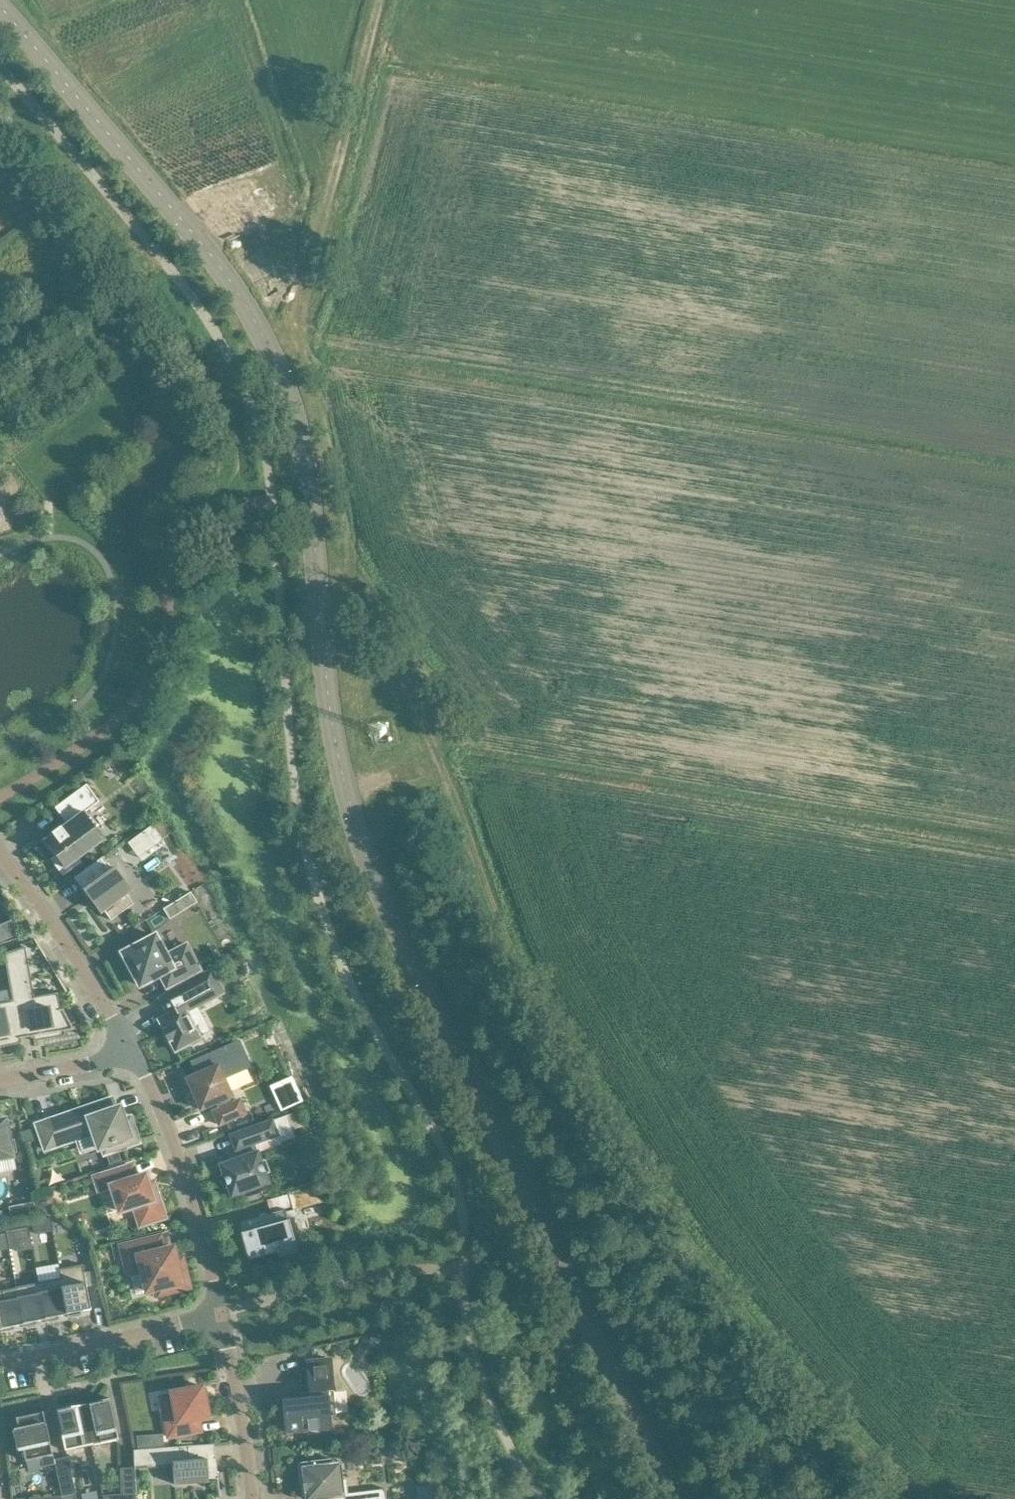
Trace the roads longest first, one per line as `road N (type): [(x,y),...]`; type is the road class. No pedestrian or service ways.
road 1 (secondary): [(674,1498),(363,856),(328,704),(304,447),(289,387),(218,267),(0,6)]
road 2 (track): [(273,355),(342,144),(379,0)]
road 3 (residential): [(221,1313),(174,1140),(128,1047)]
road 4 (residential): [(128,1047),(0,854)]
road 5 (residential): [(0,1365),(221,1313)]
road 6 (residential): [(252,1498),(221,1313)]
road 7 (residential): [(0,1081),(90,1065),(128,1047)]

